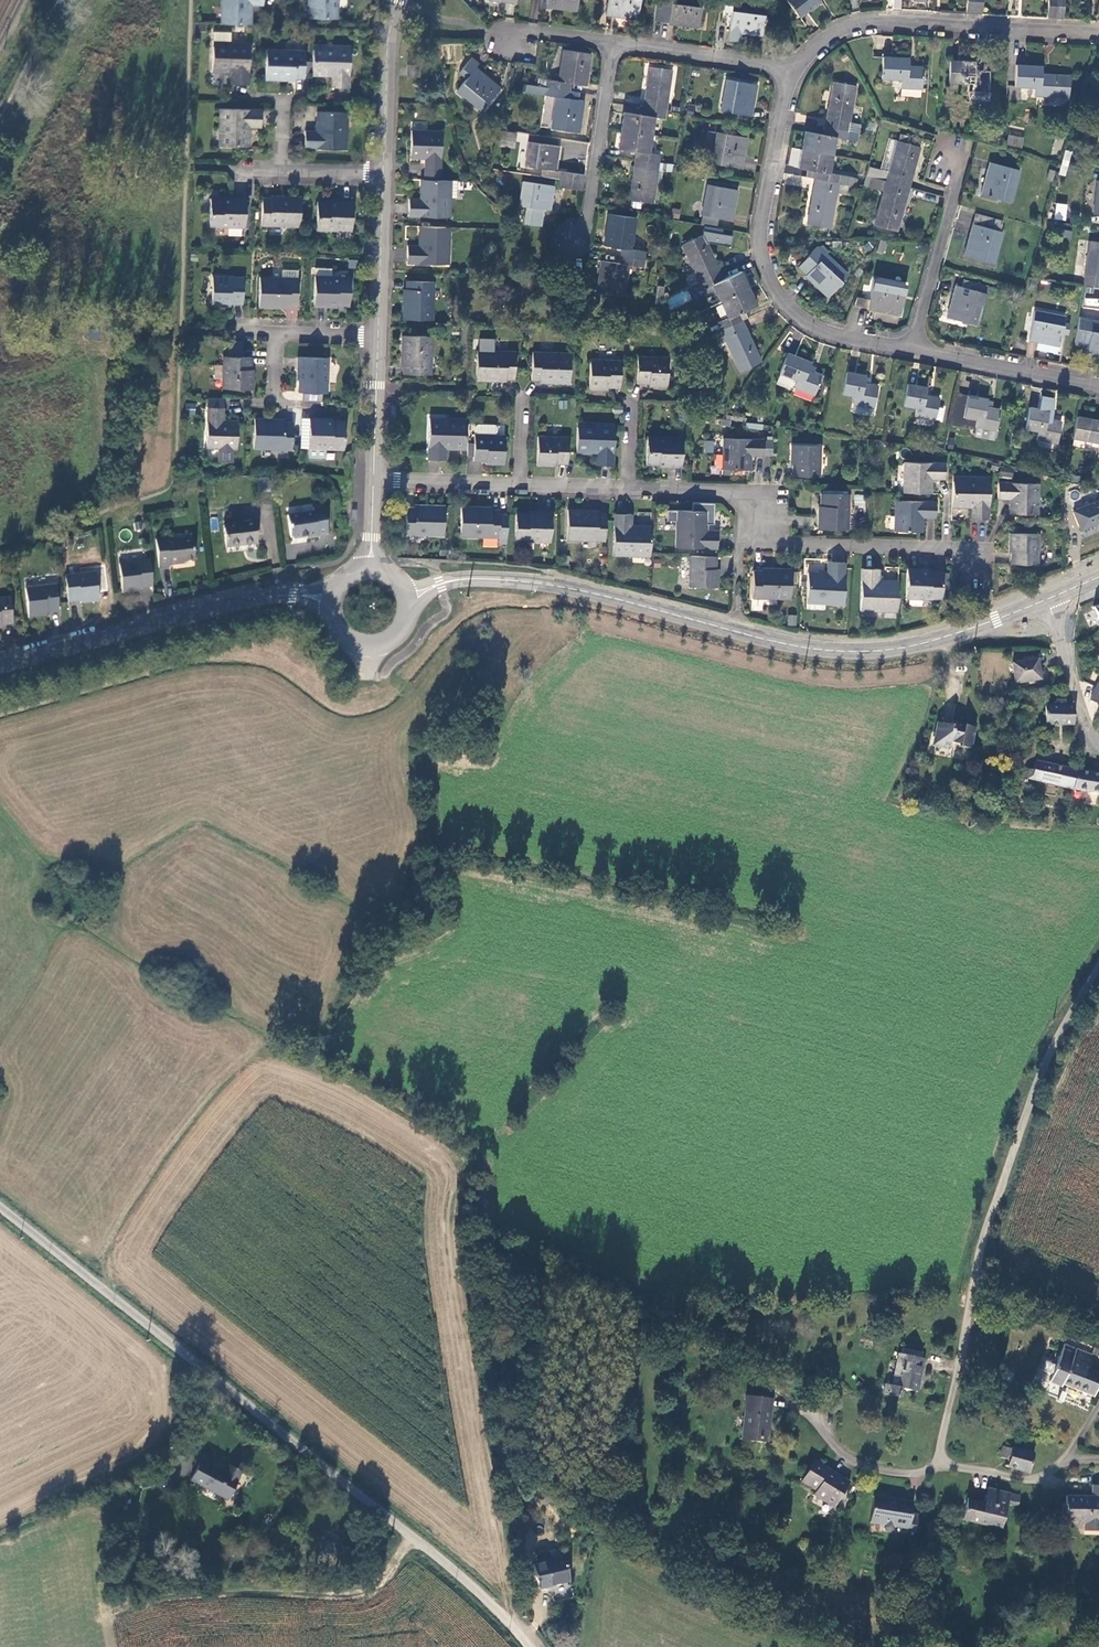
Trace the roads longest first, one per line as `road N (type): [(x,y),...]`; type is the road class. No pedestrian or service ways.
road 1 (unclassified): [(0,1207),(446,1566),(527,1646)]
road 2 (unclassified): [(406,593),(470,579),(533,583),(797,647),(863,652),(931,642),(1048,599)]
road 3 (unclassified): [(1098,966),(1045,1065),(1001,1187),(974,1279),(939,1461)]
road 4 (residential): [(630,489),(744,492),(775,543),(979,549),(983,572)]
road 5 (residential): [(911,351),(822,330),(793,311),(769,276),(761,225),(796,68)]
road 6 (track): [(114,1646),(109,1621),(117,1612),(159,1598),(332,1595),(374,1585),(410,1537)]
road 7 (unclassified): [(0,667),(258,598),(333,599)]
road 8 (residential): [(796,68),(833,34),(865,24),(1098,35)]
road 9 (residential): [(577,261),(615,43)]
road 10 (residential): [(911,351),(959,166)]
road 11 (residential): [(1098,384),(911,351)]
road 12 (residential): [(615,43),(796,68)]
road 13 (unclassified): [(789,1402),(849,1458),(916,1473),(939,1461)]
road 14 (residential): [(399,0),(388,39),(383,173)]
road 15 (residential): [(383,173),(378,338)]
road 16 (unclassified): [(1048,599),(1084,721),(1098,745)]
road 17 (residential): [(374,480),(518,485)]
road 18 (residential): [(378,338),(374,480)]
road 19 (unclassified): [(333,599),(345,637),(374,647),(406,624),(406,593)]
road 20 (unclassified): [(939,1461),(1031,1479),(1068,1458)]
road 21 (track): [(1098,1319),(974,1279)]

